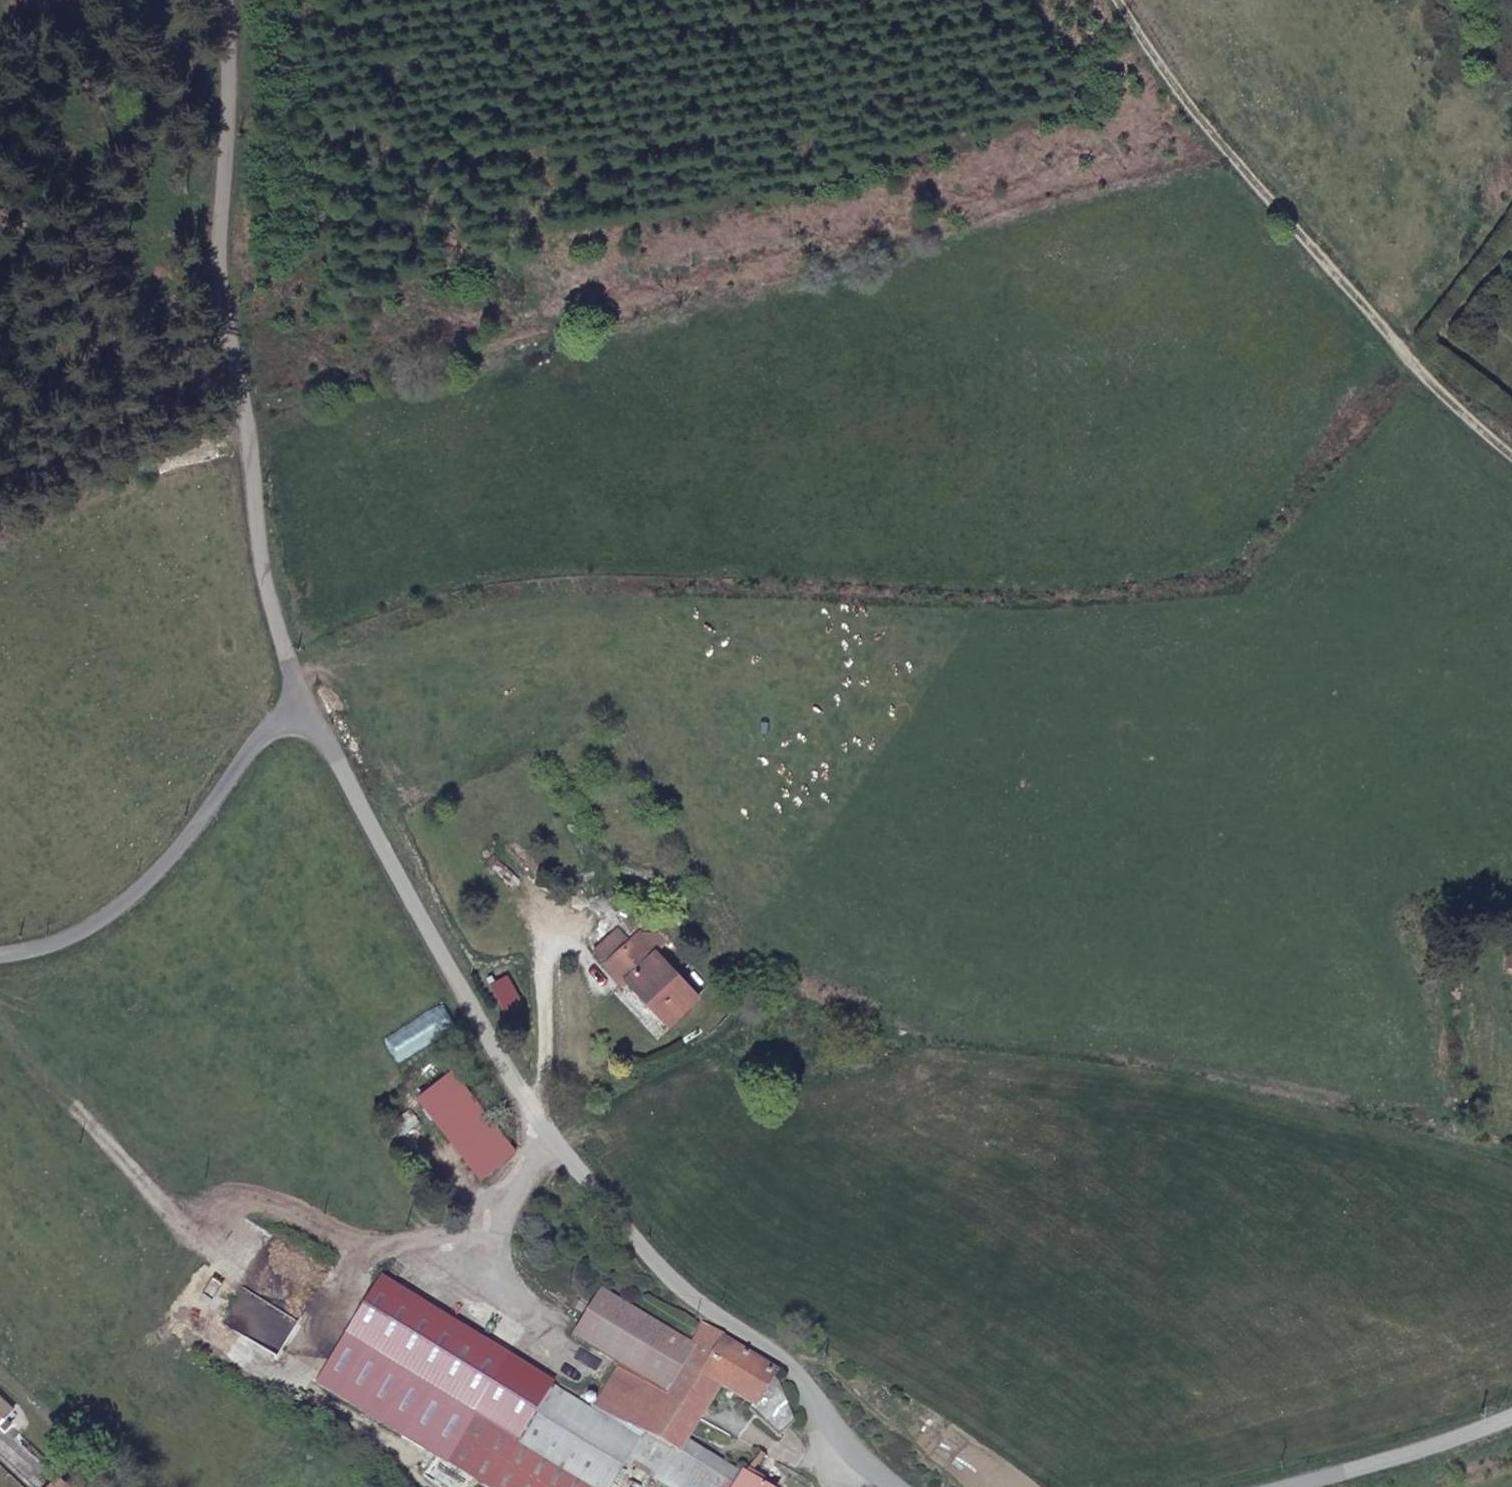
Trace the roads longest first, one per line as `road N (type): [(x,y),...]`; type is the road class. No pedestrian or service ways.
road 1 (unclassified): [(295,689),(405,619),(581,588),(1153,606),(1267,575),(1511,605)]
road 2 (residential): [(295,689),(452,982),(530,1103),(644,1249),(791,1367),(817,1410),(885,1486)]
road 3 (residential): [(229,0),(218,276),(264,575),(295,689)]
road 4 (track): [(1511,442),(1158,62),(1120,0)]
road 5 (unclassified): [(0,955),(60,944),(120,908),(187,840),(295,689)]
road 6 (residential): [(1284,1486),(1461,1439),(1511,1416)]

